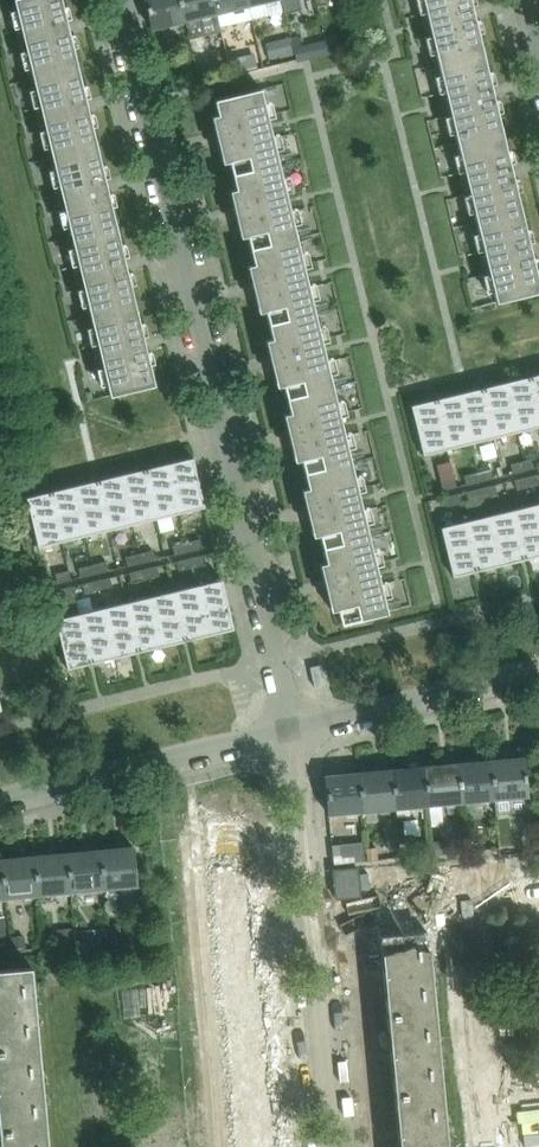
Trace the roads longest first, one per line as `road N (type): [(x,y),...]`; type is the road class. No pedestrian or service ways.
road 1 (residential): [(293,737),(121,0)]
road 2 (residential): [(333,1146),(293,737)]
road 3 (residential): [(0,809),(293,737)]
road 4 (residential): [(293,737),(538,679)]

